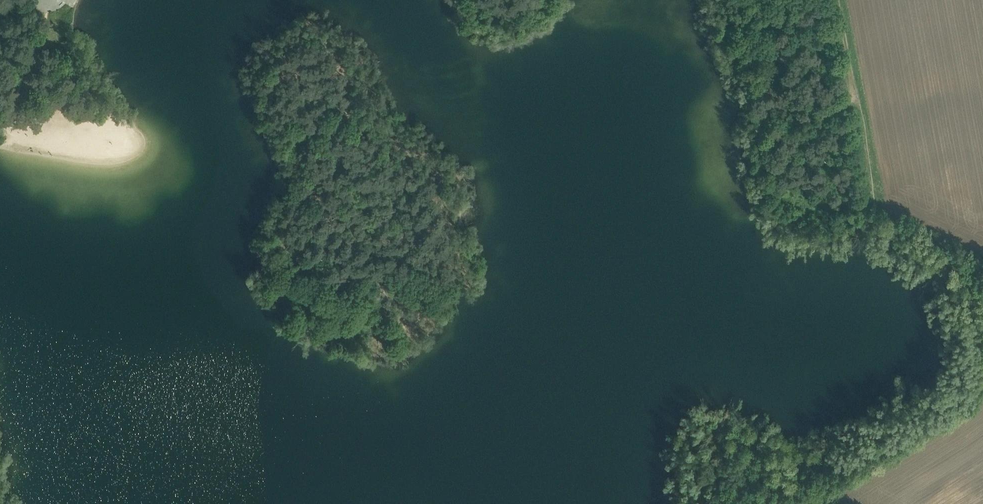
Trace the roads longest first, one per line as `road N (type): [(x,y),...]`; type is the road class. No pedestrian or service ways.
road 1 (track): [(868,194),(836,0)]

